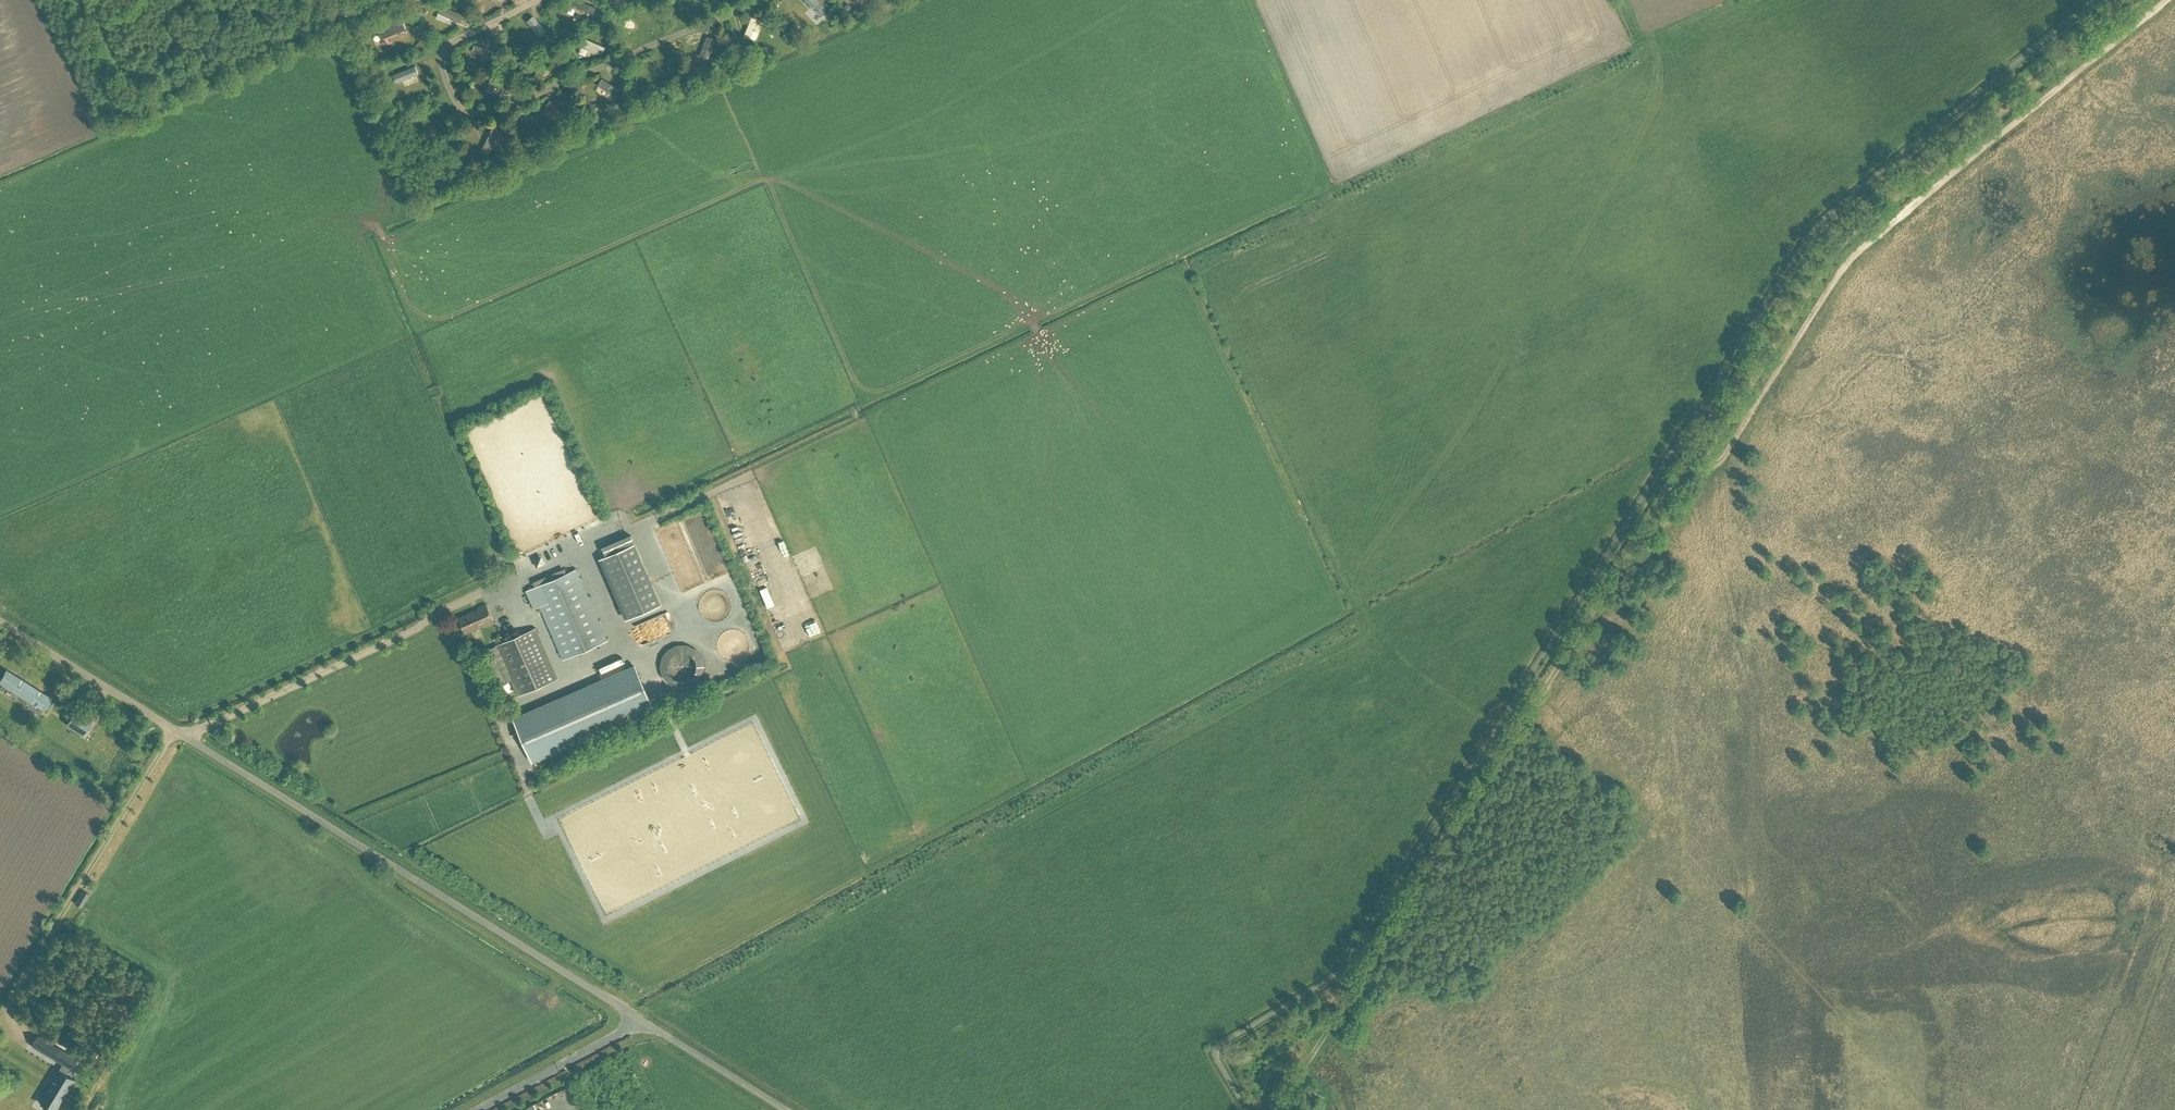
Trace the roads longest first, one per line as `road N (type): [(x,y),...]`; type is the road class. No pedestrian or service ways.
road 1 (track): [(1277,1109),(1684,472),(1709,468),(1726,453),(1840,270),(2167,0)]
road 2 (unclassified): [(789,1109),(0,621)]
road 3 (track): [(192,741),(204,727),(444,612),(507,591)]
road 4 (track): [(173,729),(0,1011)]
road 5 (track): [(1621,0),(1638,37),(1715,0)]

